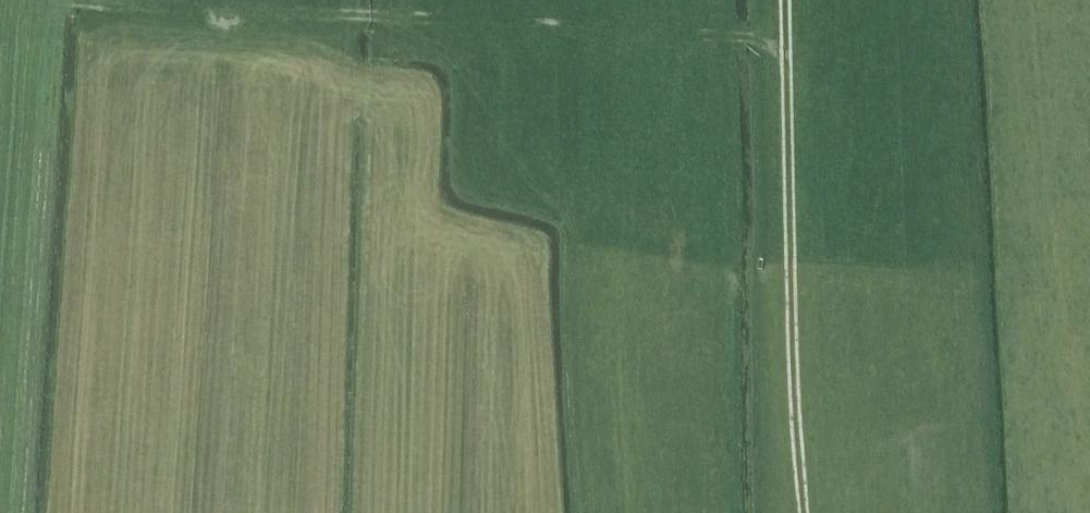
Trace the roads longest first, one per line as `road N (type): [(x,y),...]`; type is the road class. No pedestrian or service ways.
road 1 (track): [(798,48),(328,5),(316,203),(336,222),(395,226),(412,378)]
road 2 (track): [(804,512),(791,342),(796,0)]
road 3 (track): [(328,5),(46,8)]

